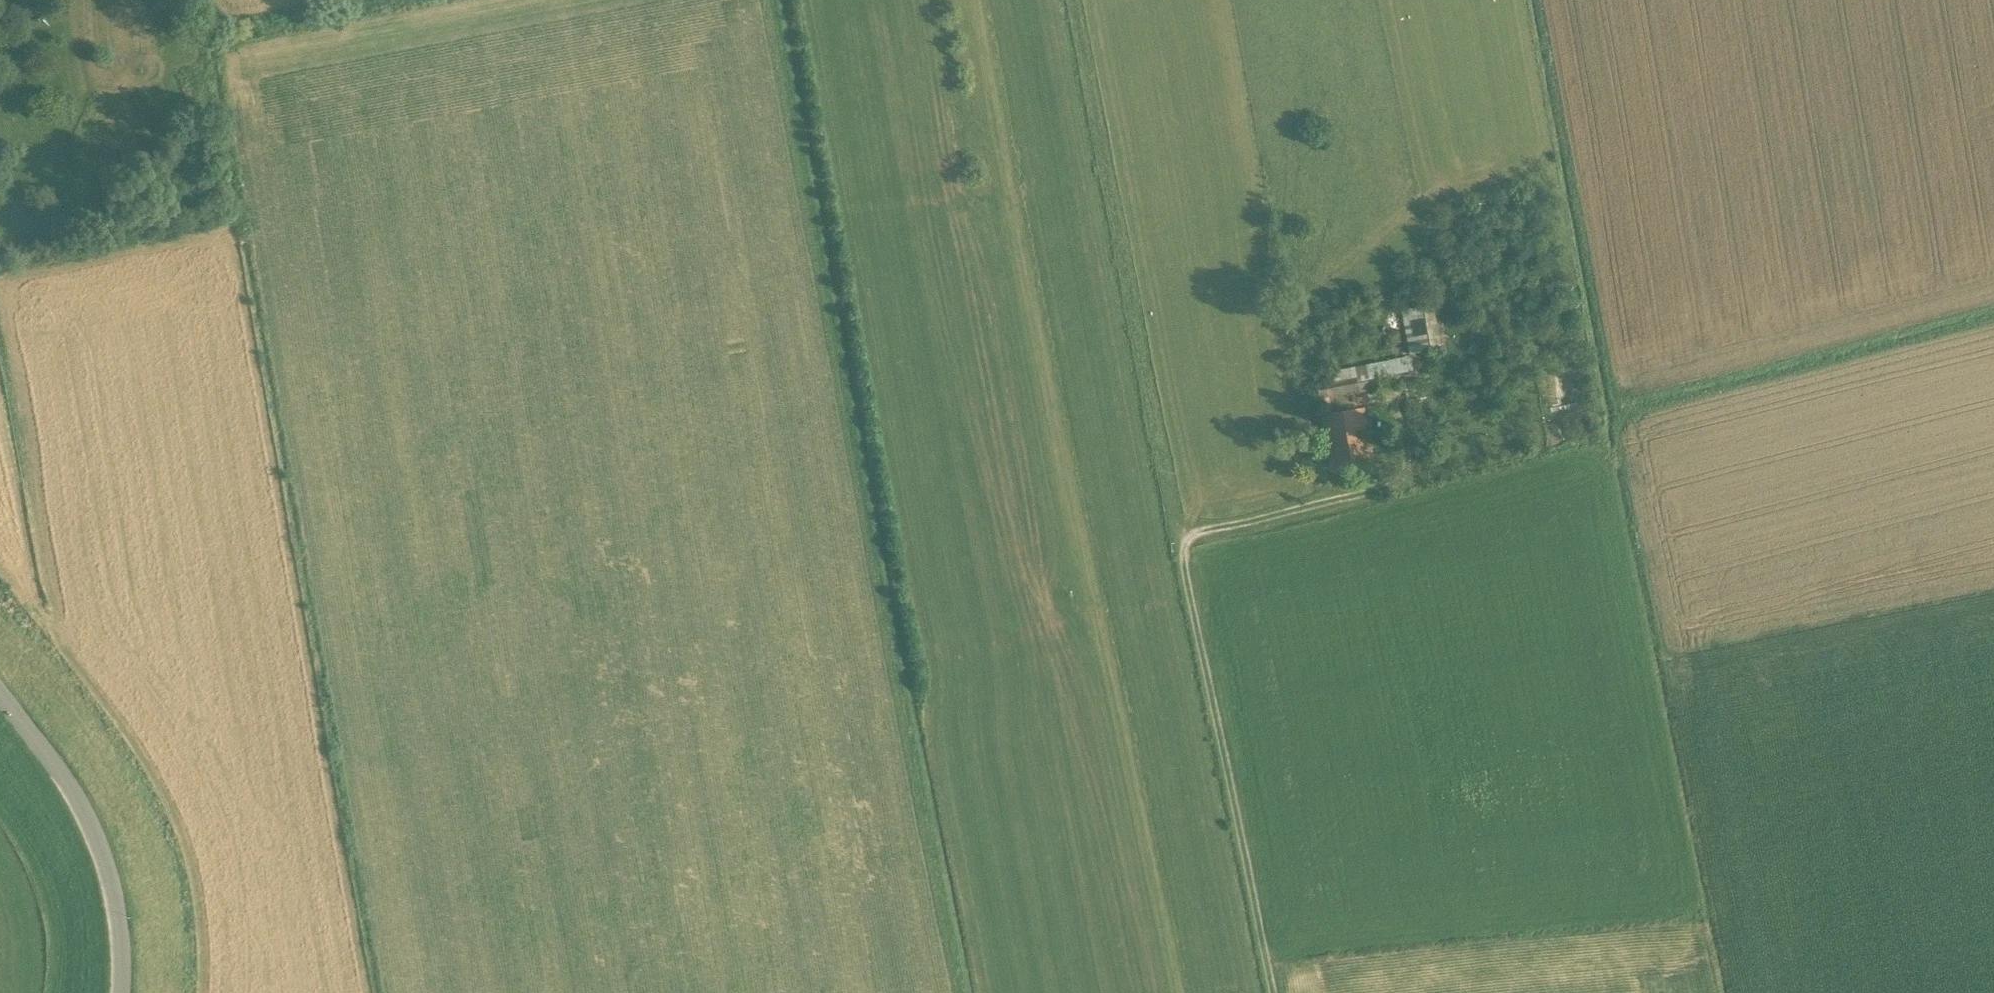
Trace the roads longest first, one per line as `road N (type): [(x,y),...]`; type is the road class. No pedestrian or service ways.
road 1 (track): [(976,0),(1178,992)]
road 2 (tertiary): [(115,992),(108,887),(84,824),(0,706)]
road 3 (track): [(50,992),(46,885),(0,804)]

